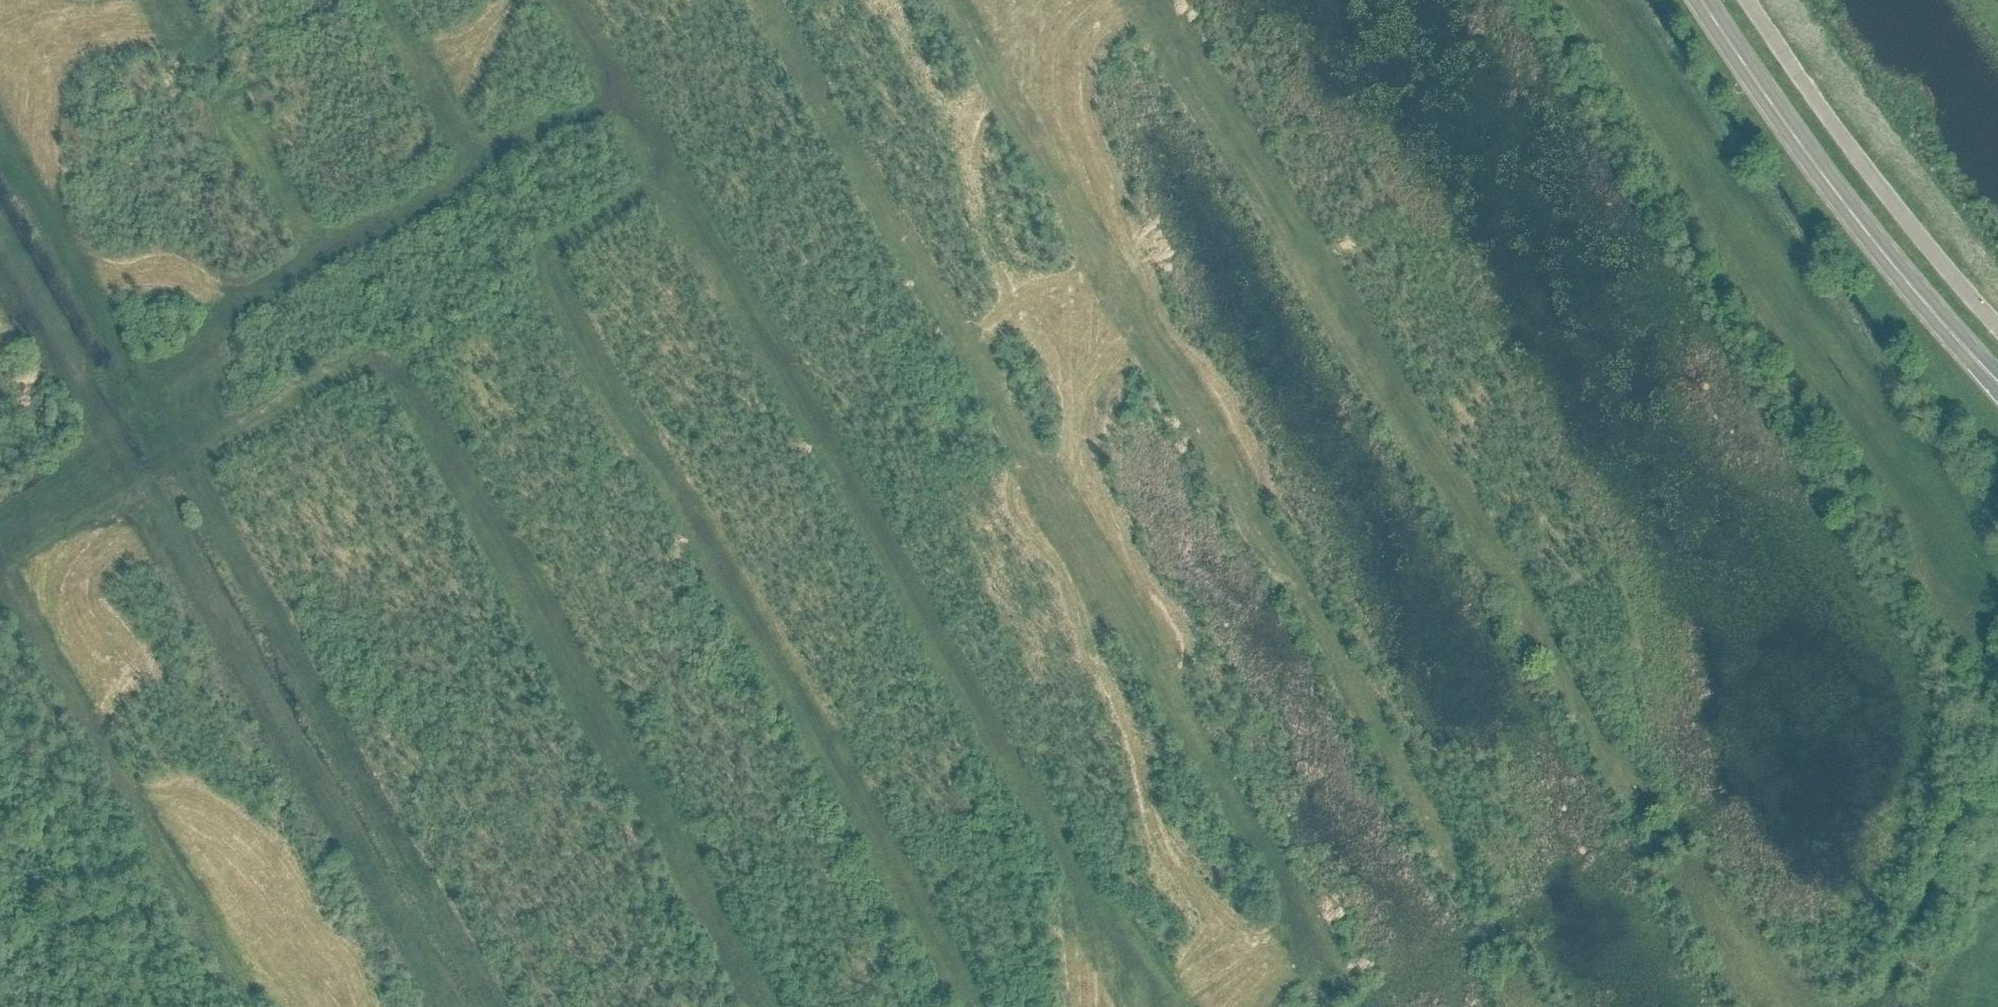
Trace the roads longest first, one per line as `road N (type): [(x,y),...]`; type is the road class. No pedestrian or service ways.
road 1 (secondary): [(1997,380),(1839,196),(1700,0)]
road 2 (unclassified): [(1997,328),(1905,222),(1748,0)]

